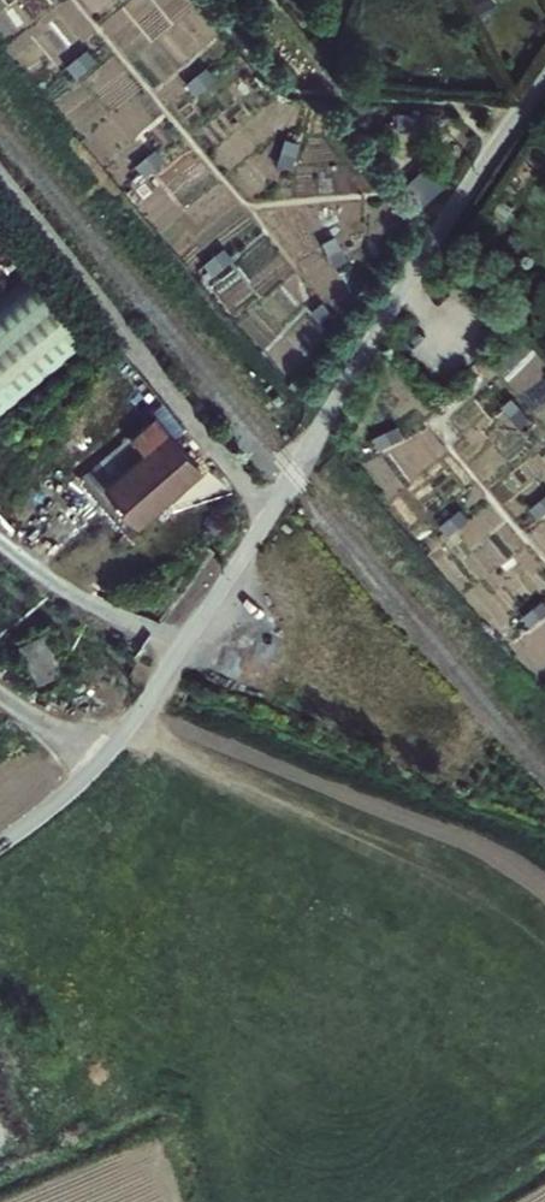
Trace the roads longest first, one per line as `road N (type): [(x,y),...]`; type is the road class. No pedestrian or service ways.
road 1 (unclassified): [(544,84),(409,281),(135,721),(72,788),(0,842)]

